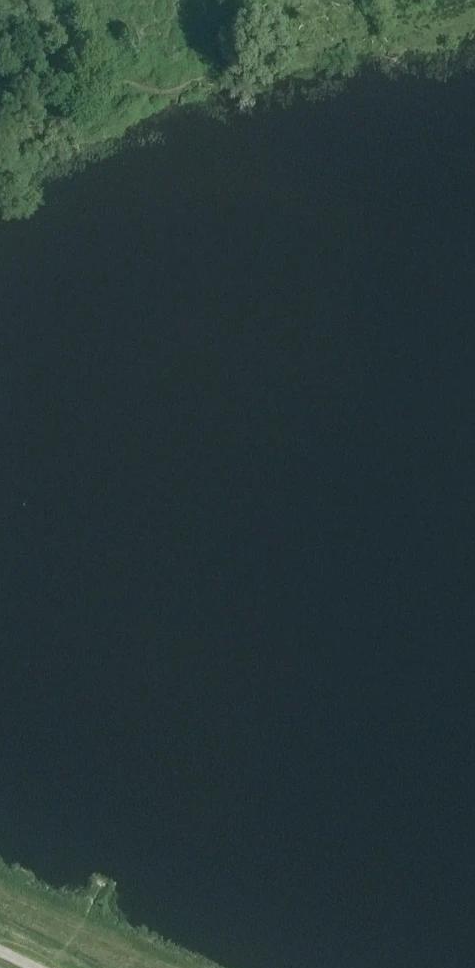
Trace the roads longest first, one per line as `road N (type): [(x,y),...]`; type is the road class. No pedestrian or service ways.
road 1 (track): [(0,895),(153,967)]

